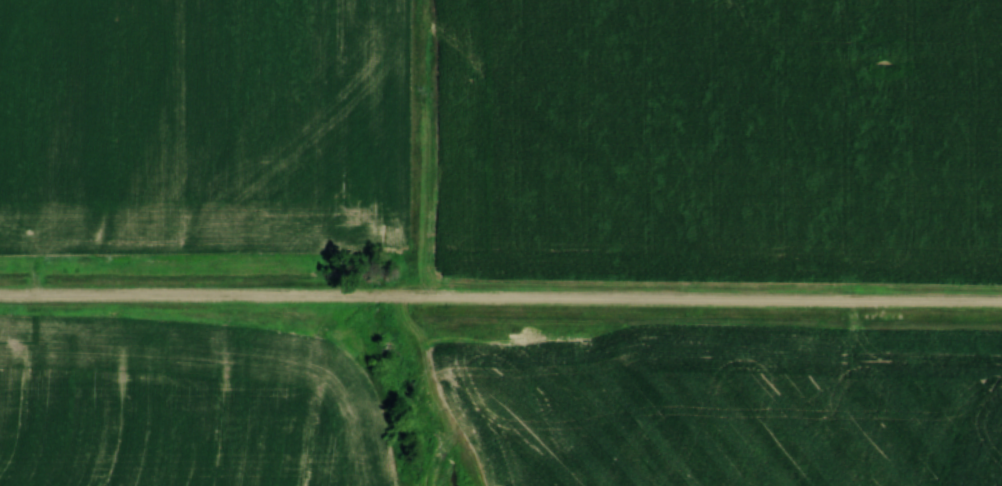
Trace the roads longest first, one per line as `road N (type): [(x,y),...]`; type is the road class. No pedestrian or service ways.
road 1 (residential): [(1001,308),(0,301)]

